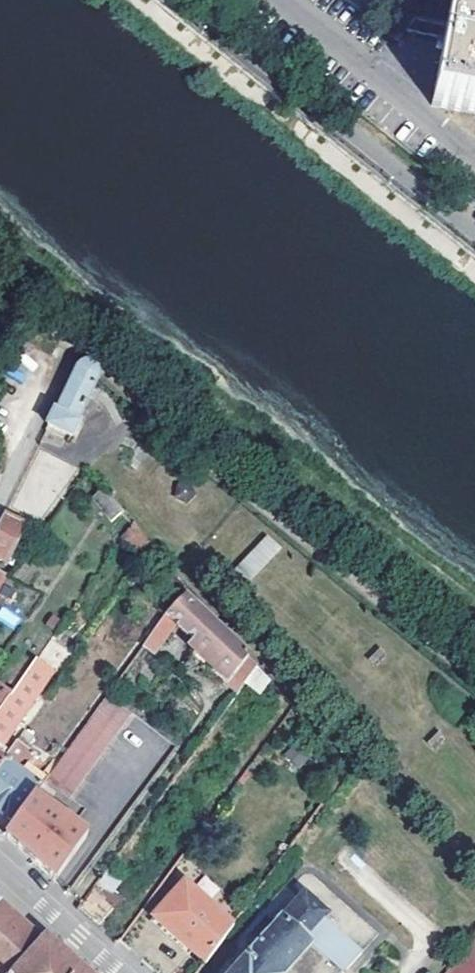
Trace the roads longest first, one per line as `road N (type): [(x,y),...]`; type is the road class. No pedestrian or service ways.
road 1 (residential): [(284,0),(474,155)]
road 2 (residential): [(0,502),(72,349)]
road 3 (residential): [(121,972),(0,864)]

